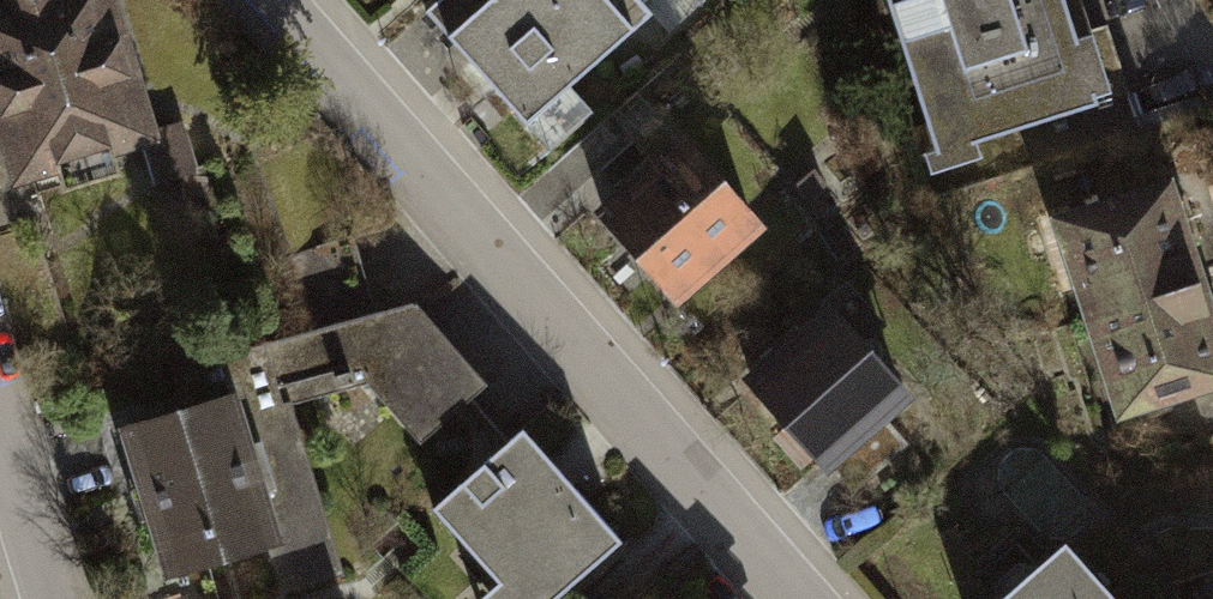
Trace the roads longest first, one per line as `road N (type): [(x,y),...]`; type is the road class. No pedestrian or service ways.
road 1 (residential): [(275,0),(807,598)]
road 2 (residential): [(0,438),(50,598)]

